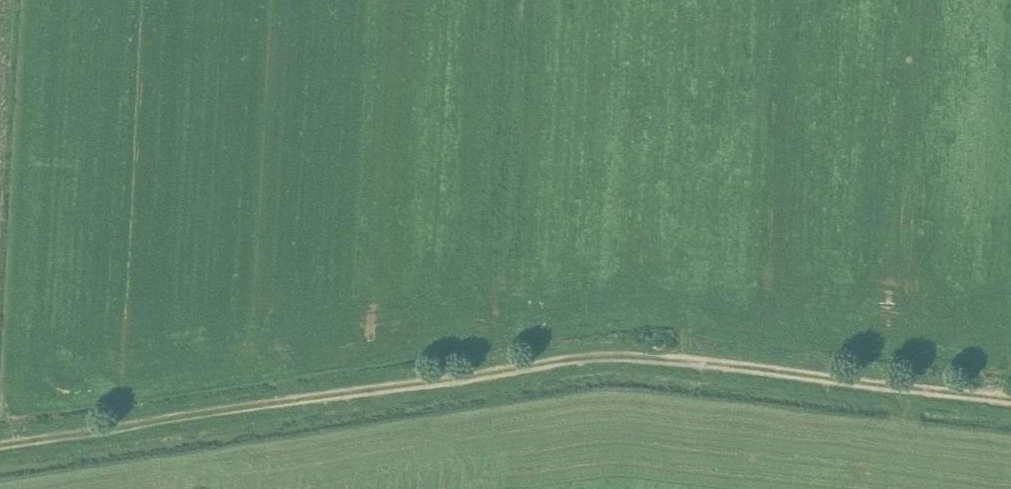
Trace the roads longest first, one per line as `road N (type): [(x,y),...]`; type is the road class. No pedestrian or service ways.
road 1 (track): [(0,442),(603,352),(1010,396)]

